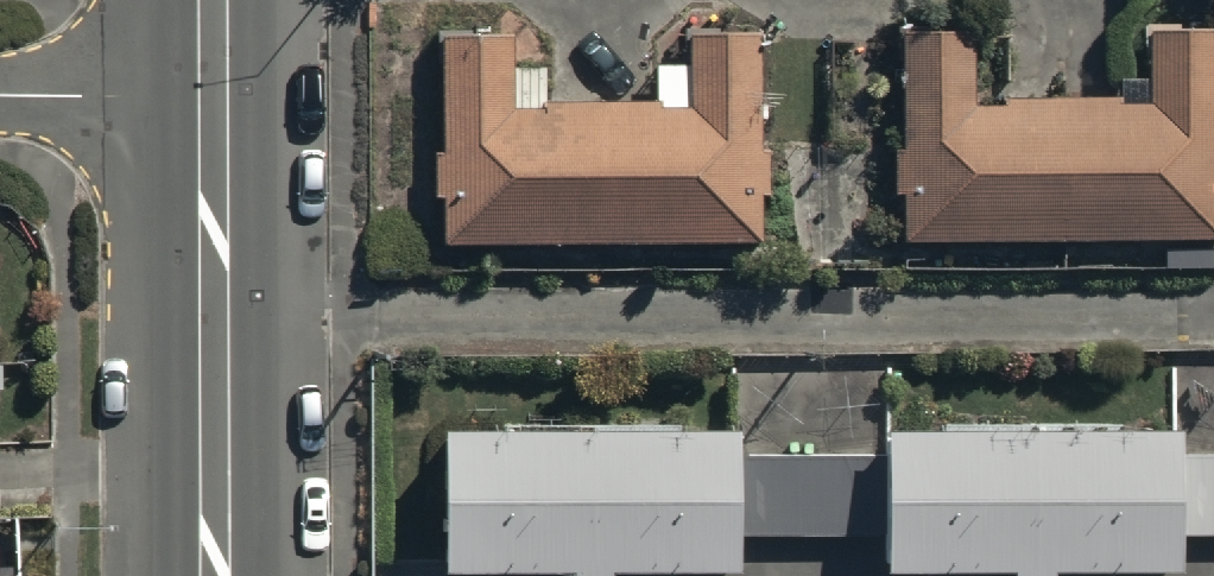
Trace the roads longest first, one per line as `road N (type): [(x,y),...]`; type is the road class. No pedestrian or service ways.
road 1 (residential): [(1213,300),(209,306)]
road 2 (tertiary): [(209,306),(212,575)]
road 3 (tertiary): [(208,83),(209,306)]
road 4 (residential): [(0,91),(208,83)]

